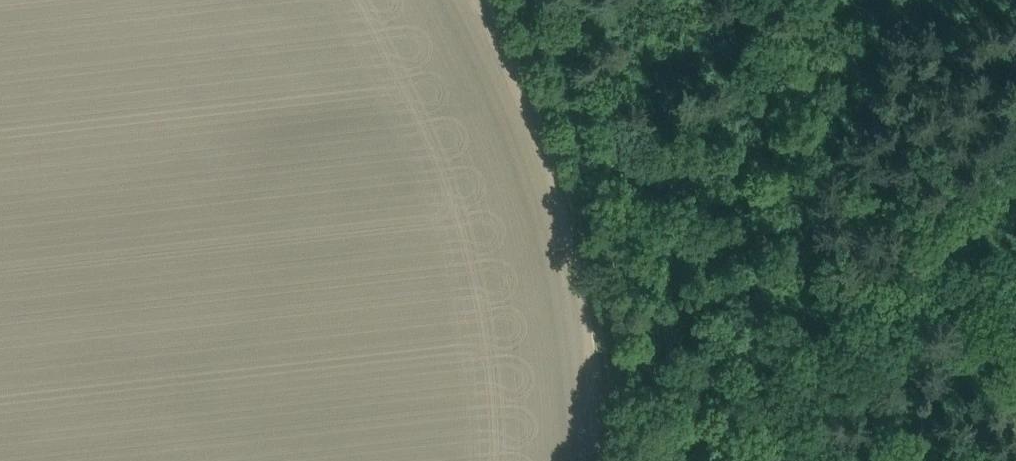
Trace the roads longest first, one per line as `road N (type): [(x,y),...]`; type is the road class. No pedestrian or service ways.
road 1 (track): [(718,399),(854,0)]
road 2 (tertiary): [(753,460),(1015,184)]
road 3 (track): [(605,358),(559,152),(486,0)]
road 4 (track): [(605,358),(718,399)]

